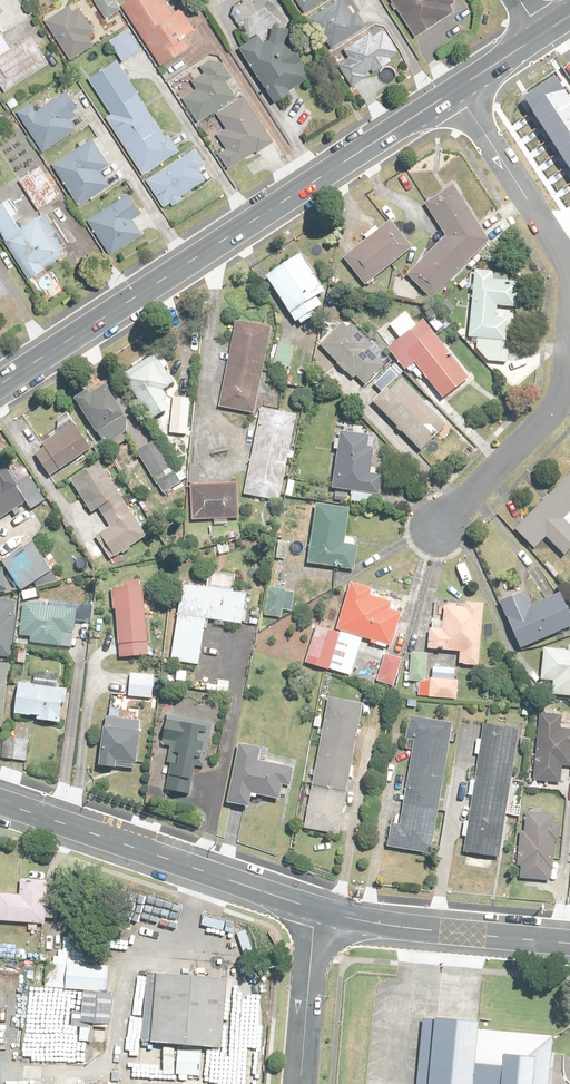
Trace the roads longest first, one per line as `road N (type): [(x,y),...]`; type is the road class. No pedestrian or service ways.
road 1 (secondary): [(0,384),(454,90)]
road 2 (tertiary): [(0,802),(319,912)]
road 3 (tertiary): [(319,912),(358,924),(569,945)]
road 4 (residential): [(454,90),(569,263)]
road 5 (residential): [(569,380),(557,414),(448,521)]
road 6 (residential): [(319,912),(300,1083)]

